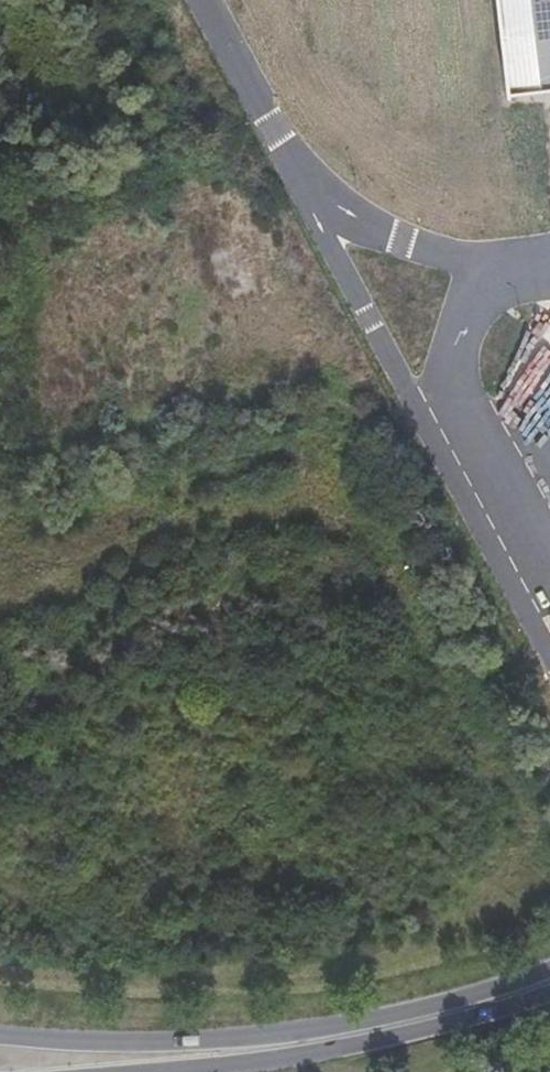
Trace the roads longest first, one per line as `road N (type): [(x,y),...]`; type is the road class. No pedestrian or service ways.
road 1 (primary): [(140,1060),(283,1049),(505,995)]
road 2 (primary): [(140,1060),(0,1040)]

